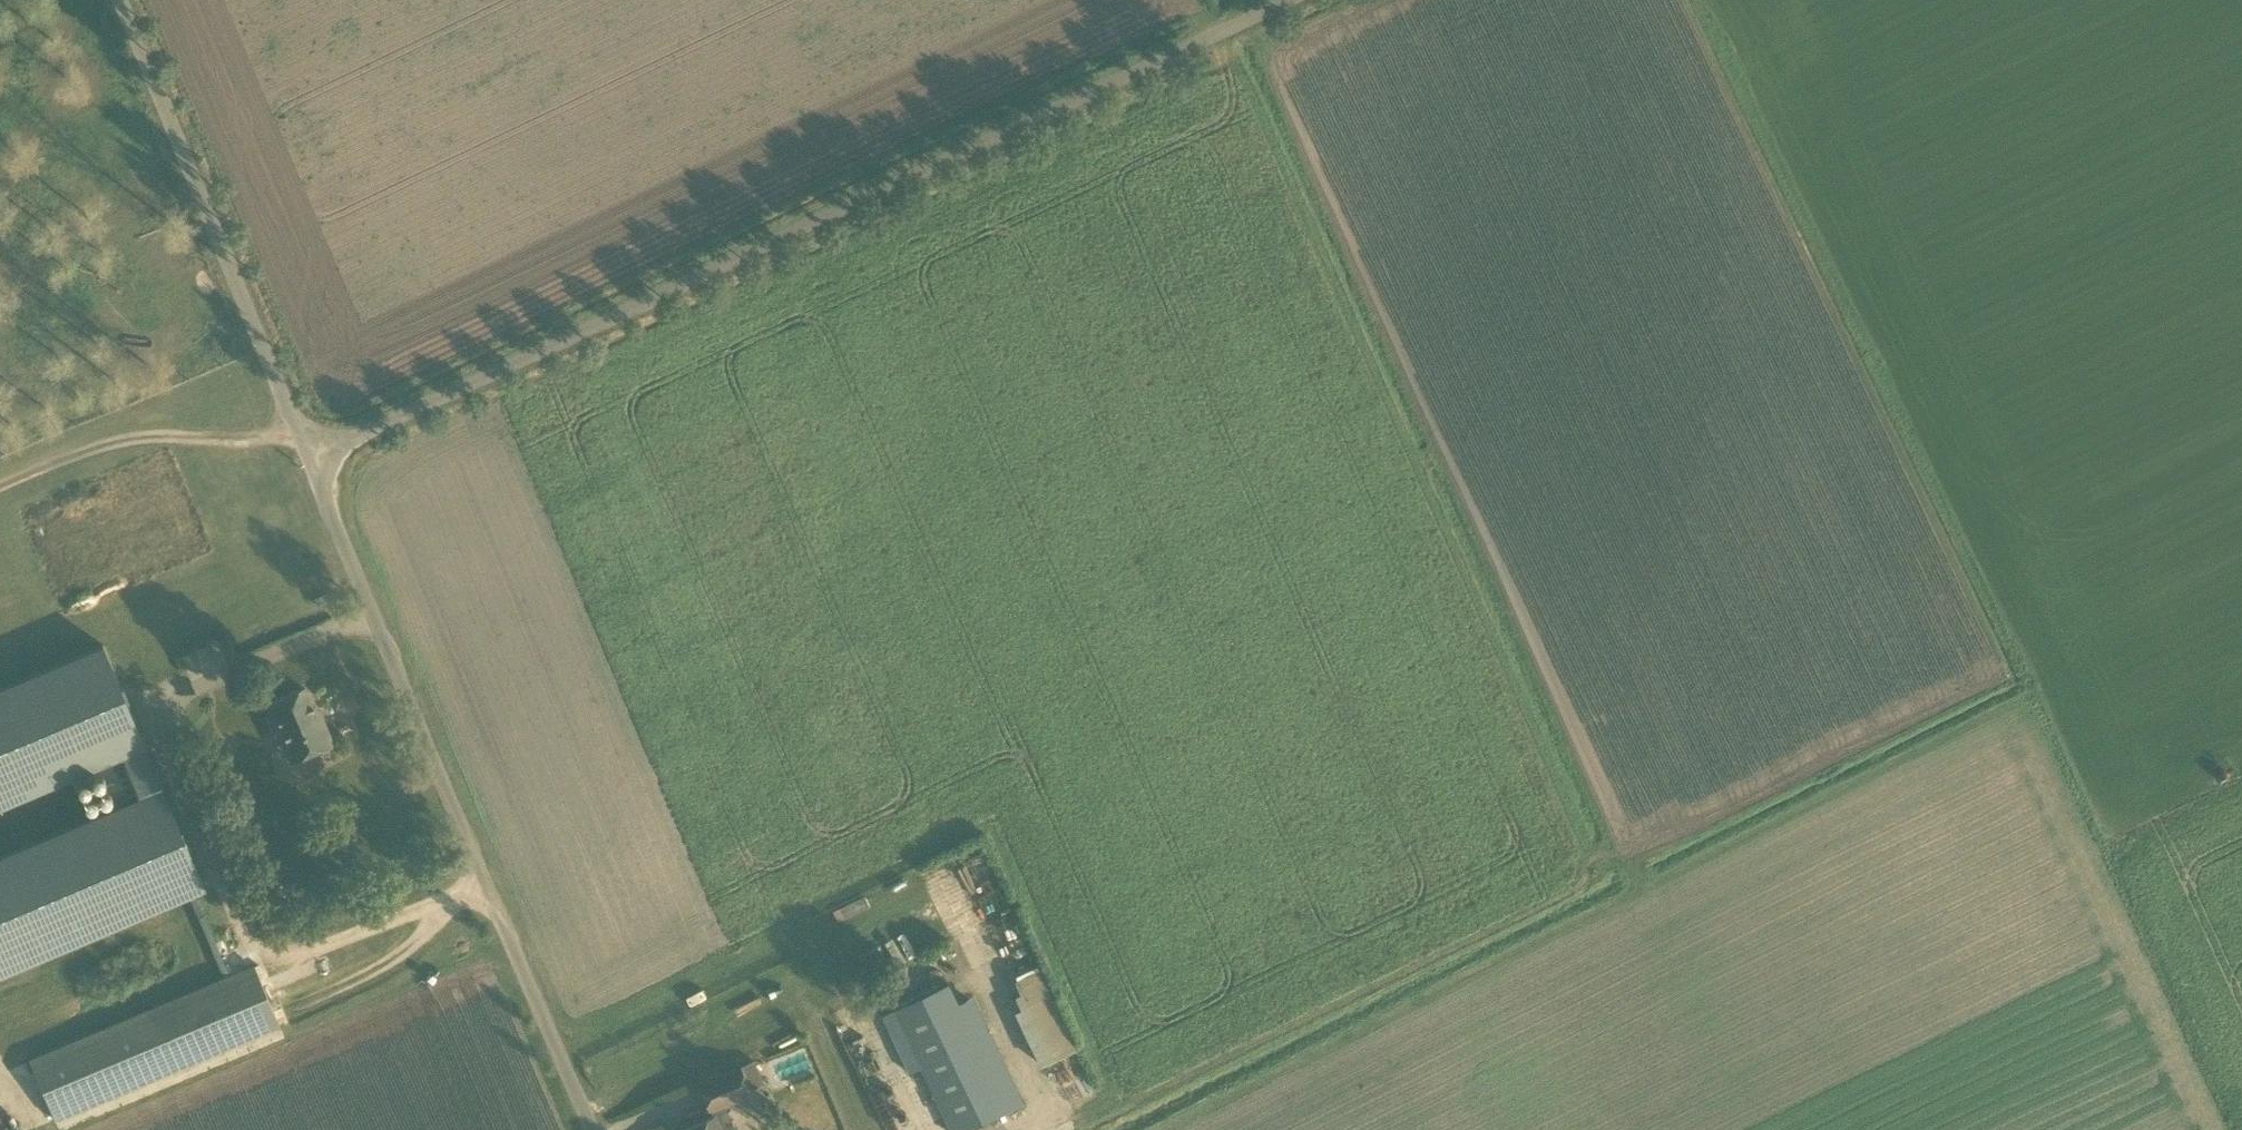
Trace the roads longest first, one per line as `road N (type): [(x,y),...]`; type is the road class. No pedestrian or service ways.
road 1 (unclassified): [(313,458),(1301,0)]
road 2 (unclassified): [(604,1129),(313,458)]
road 3 (unclassified): [(313,458),(113,0)]

